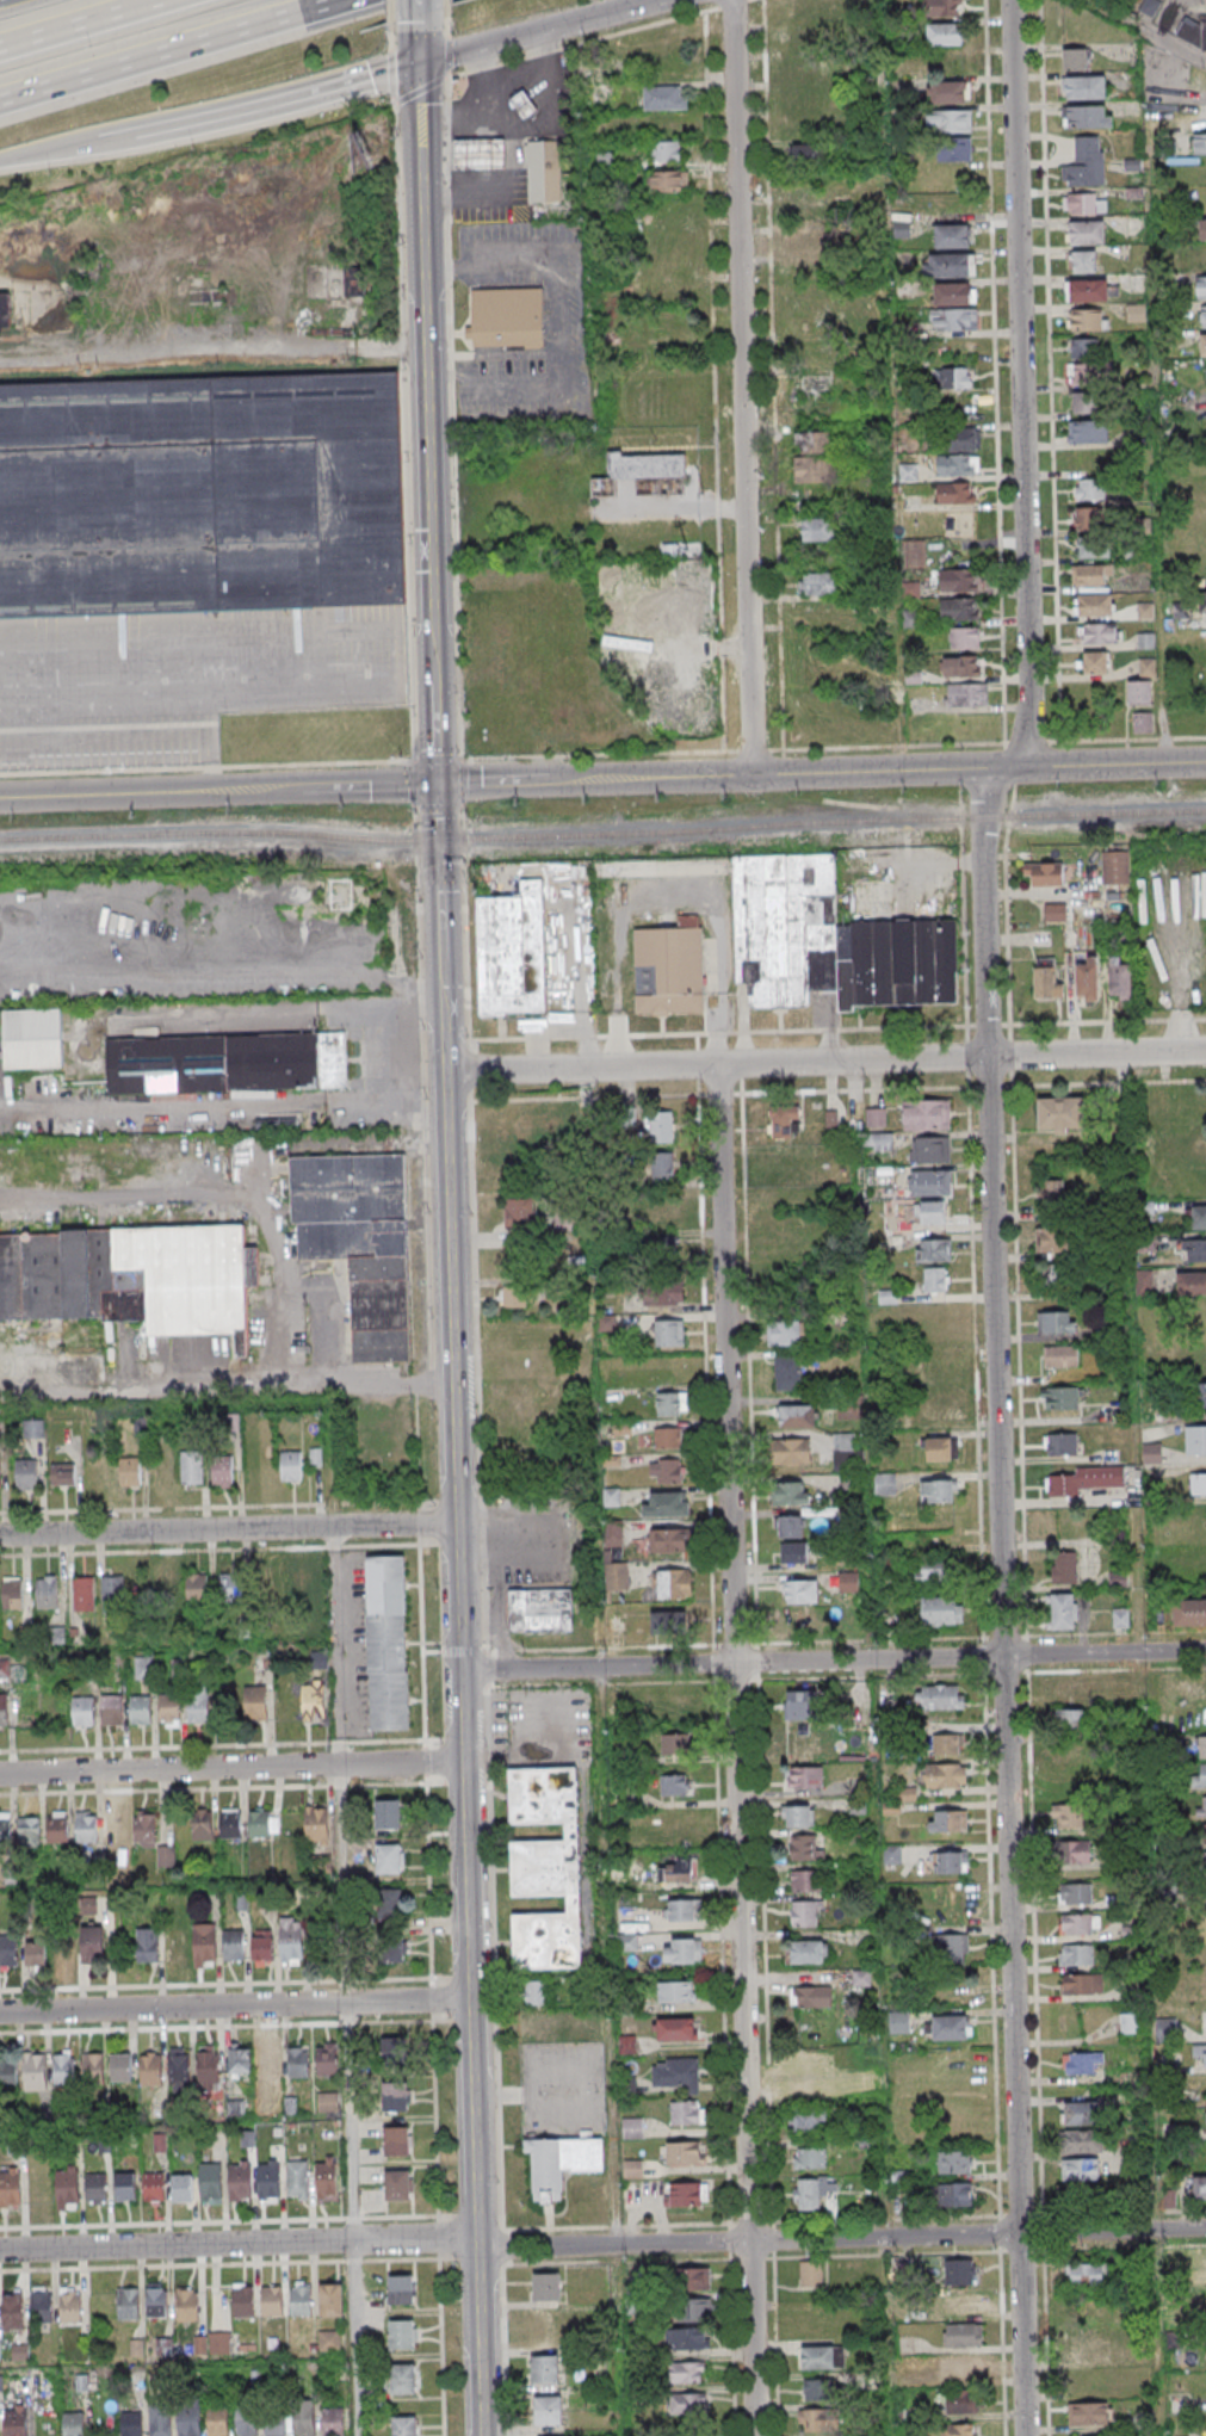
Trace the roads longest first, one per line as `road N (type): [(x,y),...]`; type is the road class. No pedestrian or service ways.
road 1 (residential): [(1024,2435),(987,1058),(988,769)]
road 2 (tertiary): [(482,2435),(440,891)]
road 3 (residential): [(754,2435),(717,1065)]
road 4 (residential): [(752,775),(732,0)]
road 5 (residential): [(1205,1051),(444,1072)]
road 6 (residential): [(1205,1650),(460,1671)]
road 7 (residential): [(1205,2229),(477,2249)]
road 8 (tertiary): [(434,656),(418,23)]
road 9 (residential): [(477,2249),(439,2237),(0,2250)]
road 10 (residential): [(470,1999),(0,2013)]
road 11 (residential): [(463,1762),(0,1775)]
road 12 (residential): [(457,1523),(0,1536)]
road 13 (residential): [(0,1398),(453,1385)]
road 14 (residential): [(1019,444),(1010,0)]
road 15 (motorway): [(0,107),(360,0)]
road 16 (residential): [(1025,768),(1019,444)]
road 17 (tertiary): [(311,789),(0,798)]
road 18 (motorway): [(135,135),(418,63)]
road 19 (tertiary): [(1025,768),(752,775)]
road 20 (primary): [(418,63),(661,0)]
road 21 (tertiary): [(752,775),(563,780)]
road 22 (tertiary): [(1205,762),(1025,768)]
road 23 (motorway): [(0,50),(165,0)]
road 24 (tertiary): [(438,784),(434,656)]
road 25 (tertiary): [(438,784),(311,789)]
road 26 (tertiary): [(563,780),(438,784)]

